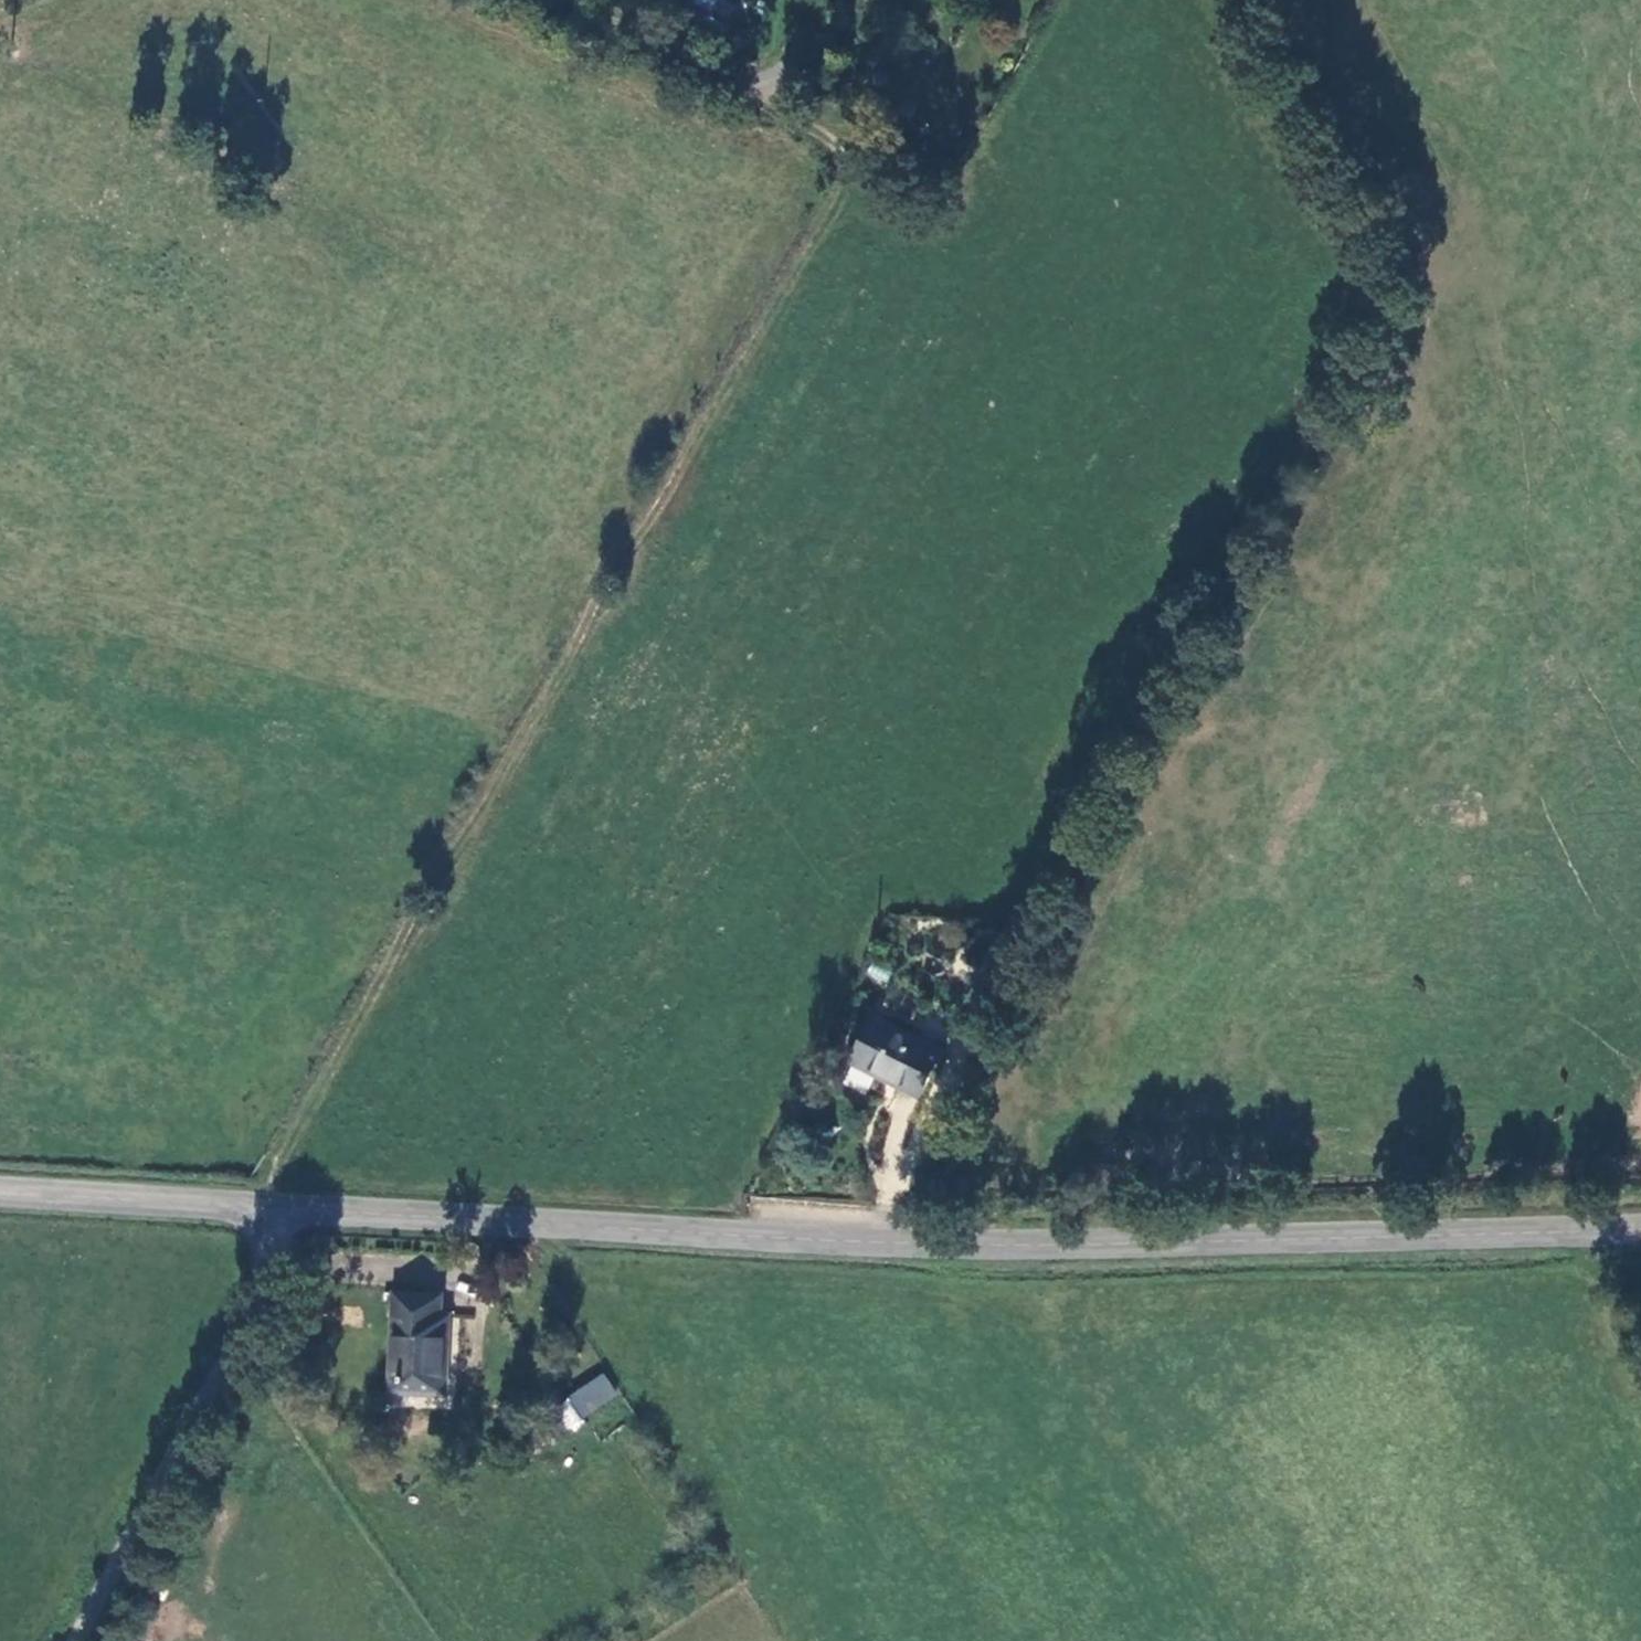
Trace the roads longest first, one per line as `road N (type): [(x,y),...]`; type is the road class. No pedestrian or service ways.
road 1 (tertiary): [(272,1209),(966,1246),(1640,1230)]
road 2 (track): [(272,1209),(288,1134),(838,183),(839,156),(824,135),(762,88)]
road 3 (unclassified): [(86,1640),(260,1289),(272,1209)]
road 4 (tertiary): [(0,1192),(272,1209)]

